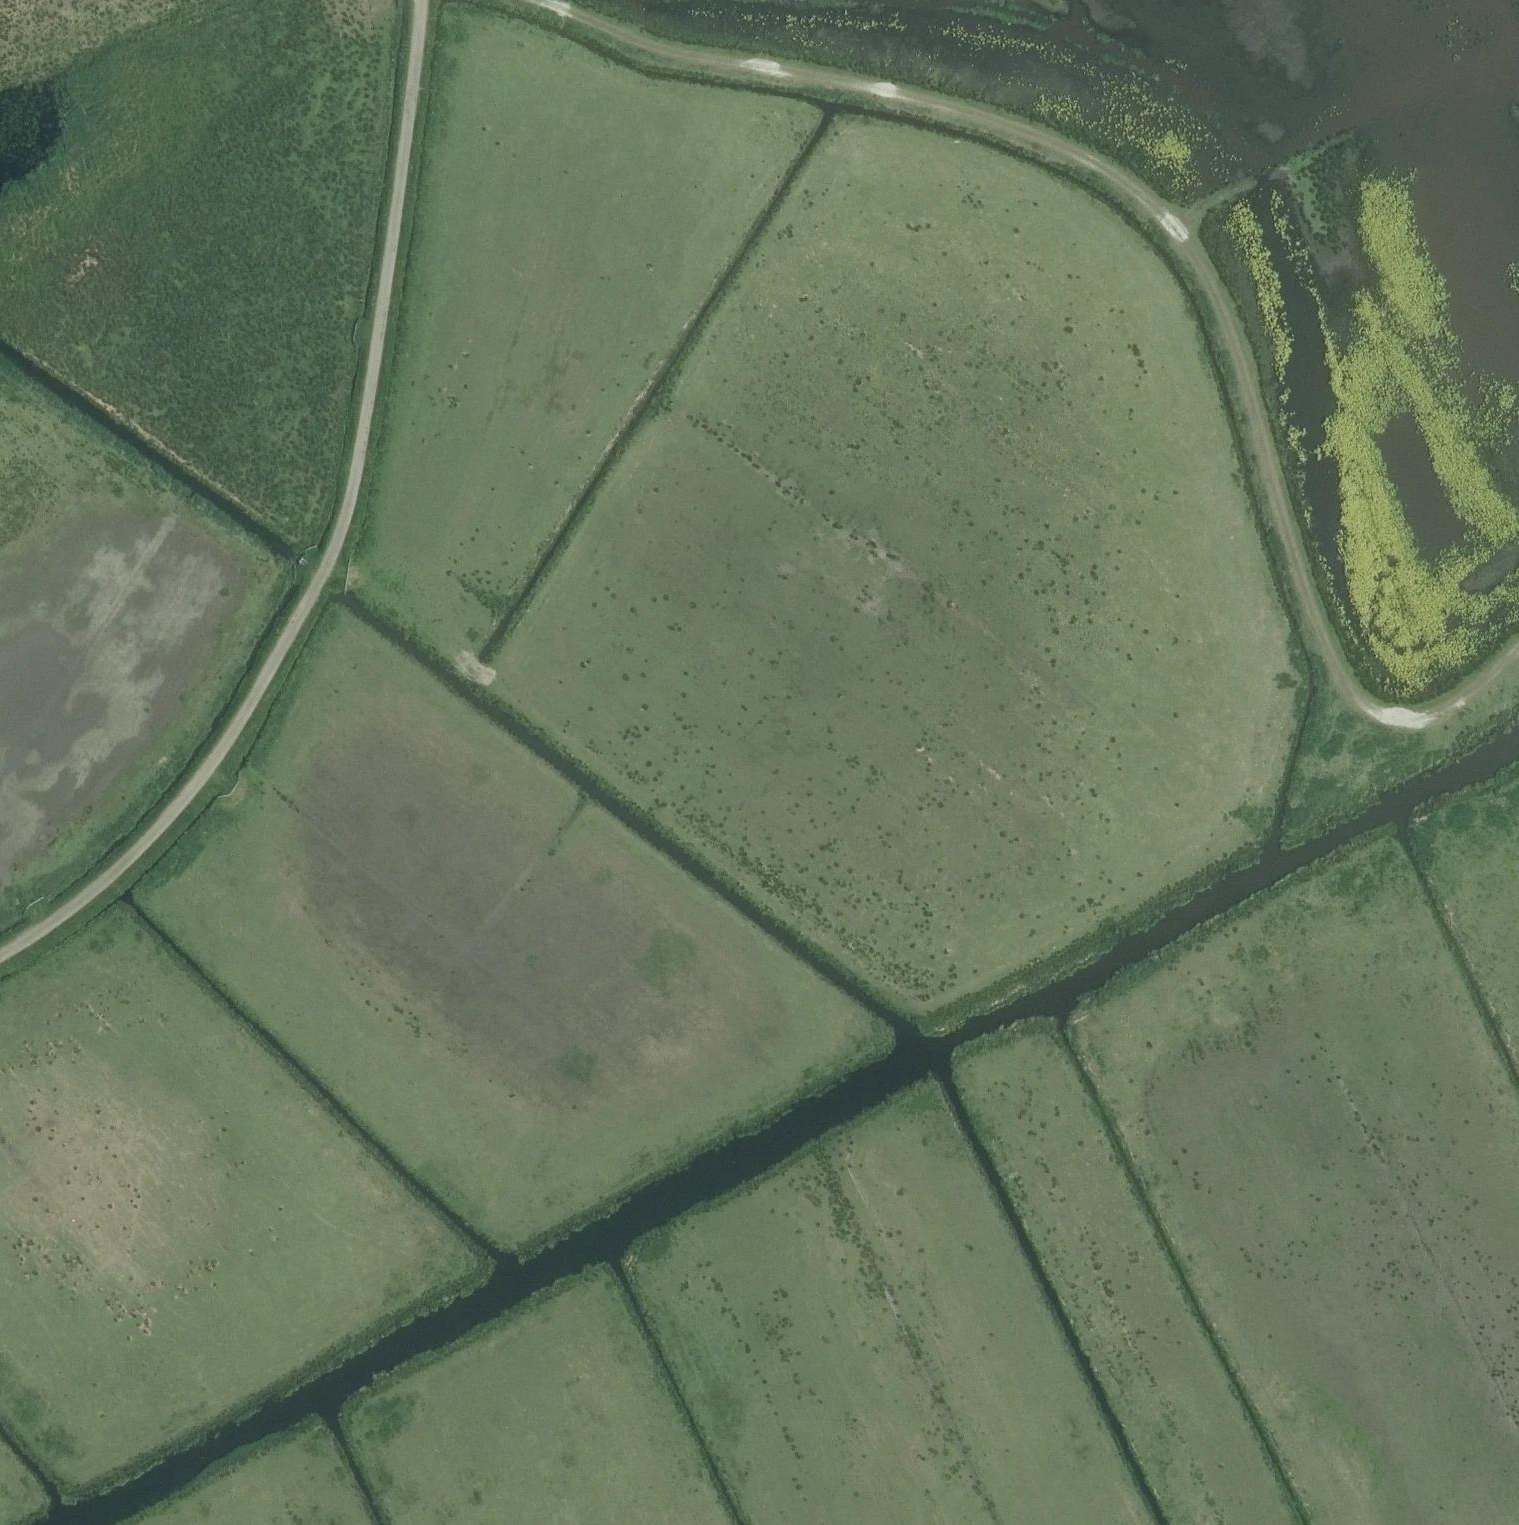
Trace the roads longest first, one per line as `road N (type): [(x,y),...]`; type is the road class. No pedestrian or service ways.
road 1 (track): [(543,0),(677,52),(965,111),(1064,144),(1110,171),(1147,198),(1213,283),(1331,654),(1348,682),(1368,702),(1423,714),(1518,649)]
road 2 (track): [(0,957),(116,874),(189,797),(249,711),(330,557),(356,481),(421,0)]

